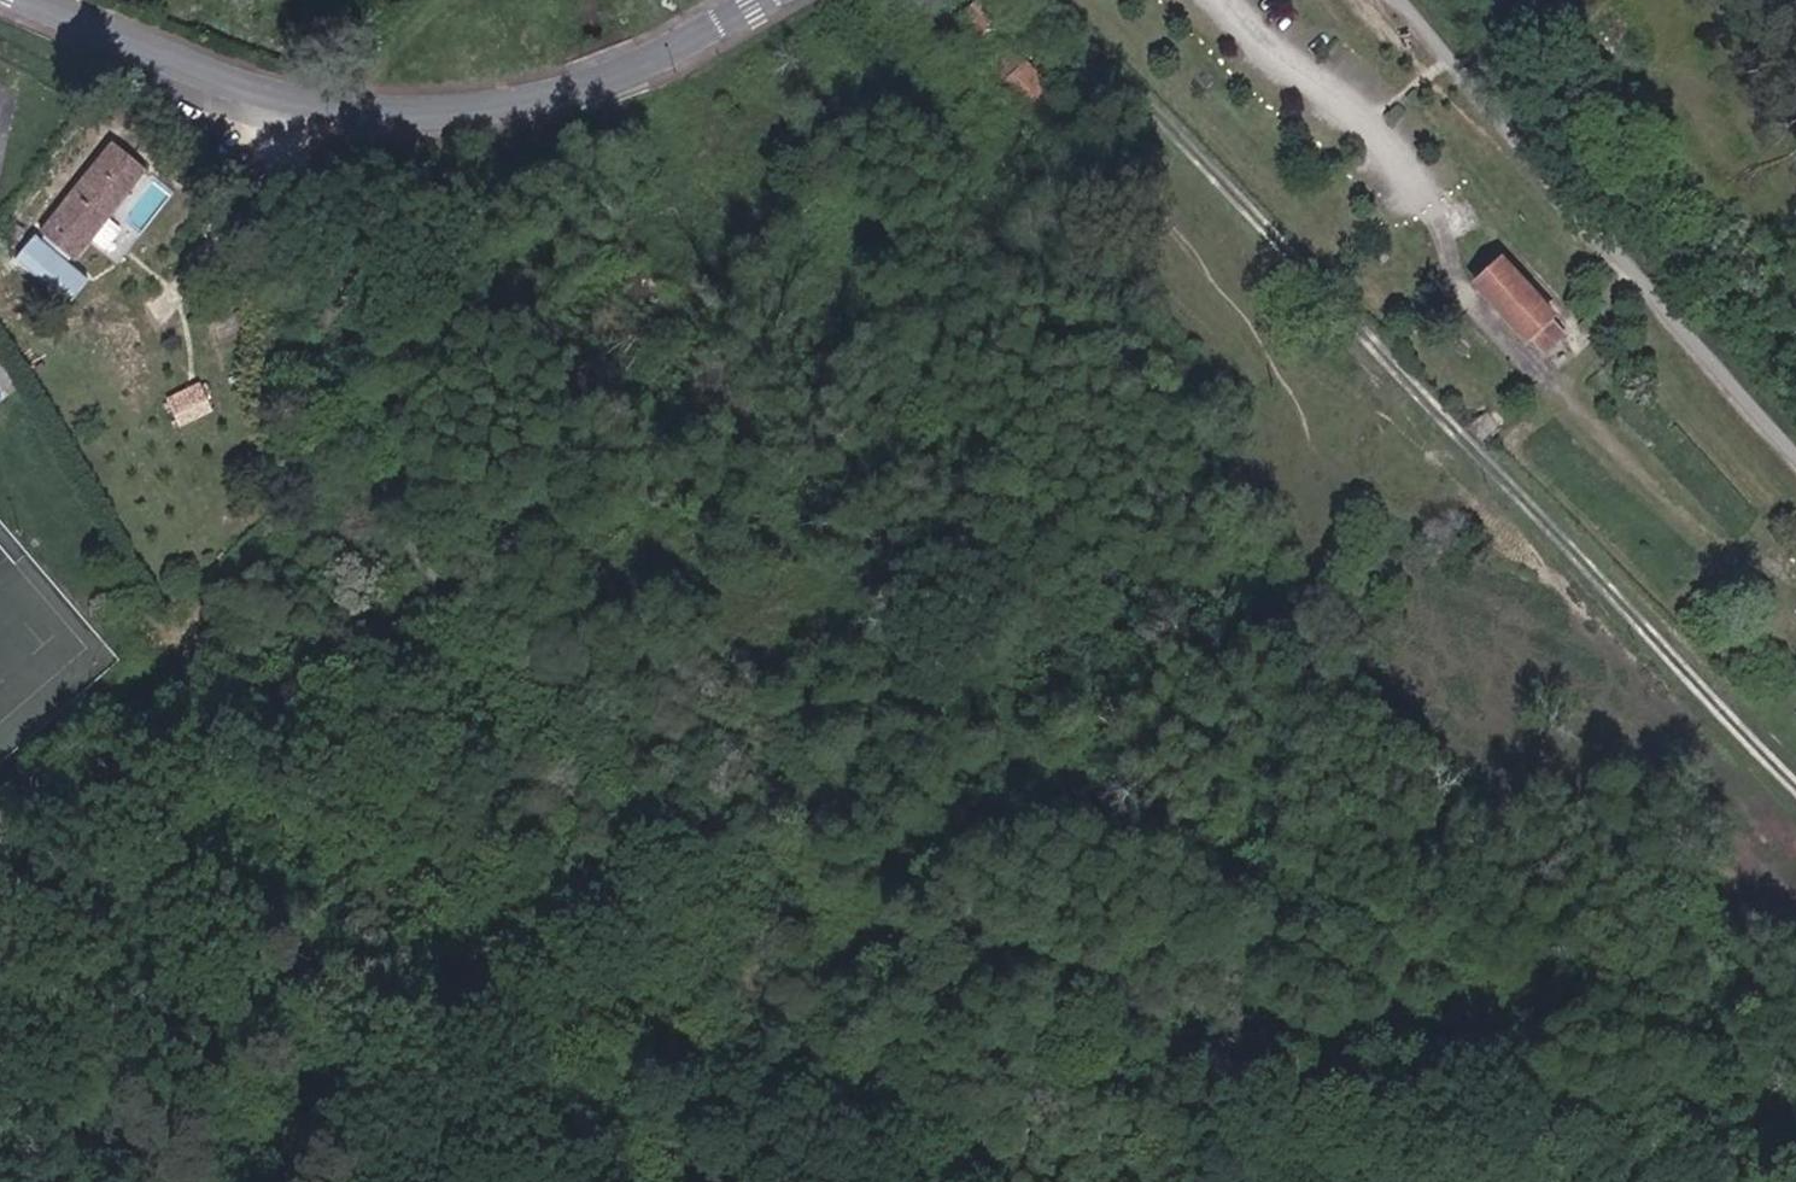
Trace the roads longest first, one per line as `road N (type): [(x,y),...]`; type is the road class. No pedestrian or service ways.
road 1 (tertiary): [(29,0),(248,89),(333,106),(439,113),(541,102),(598,82),(764,0)]

